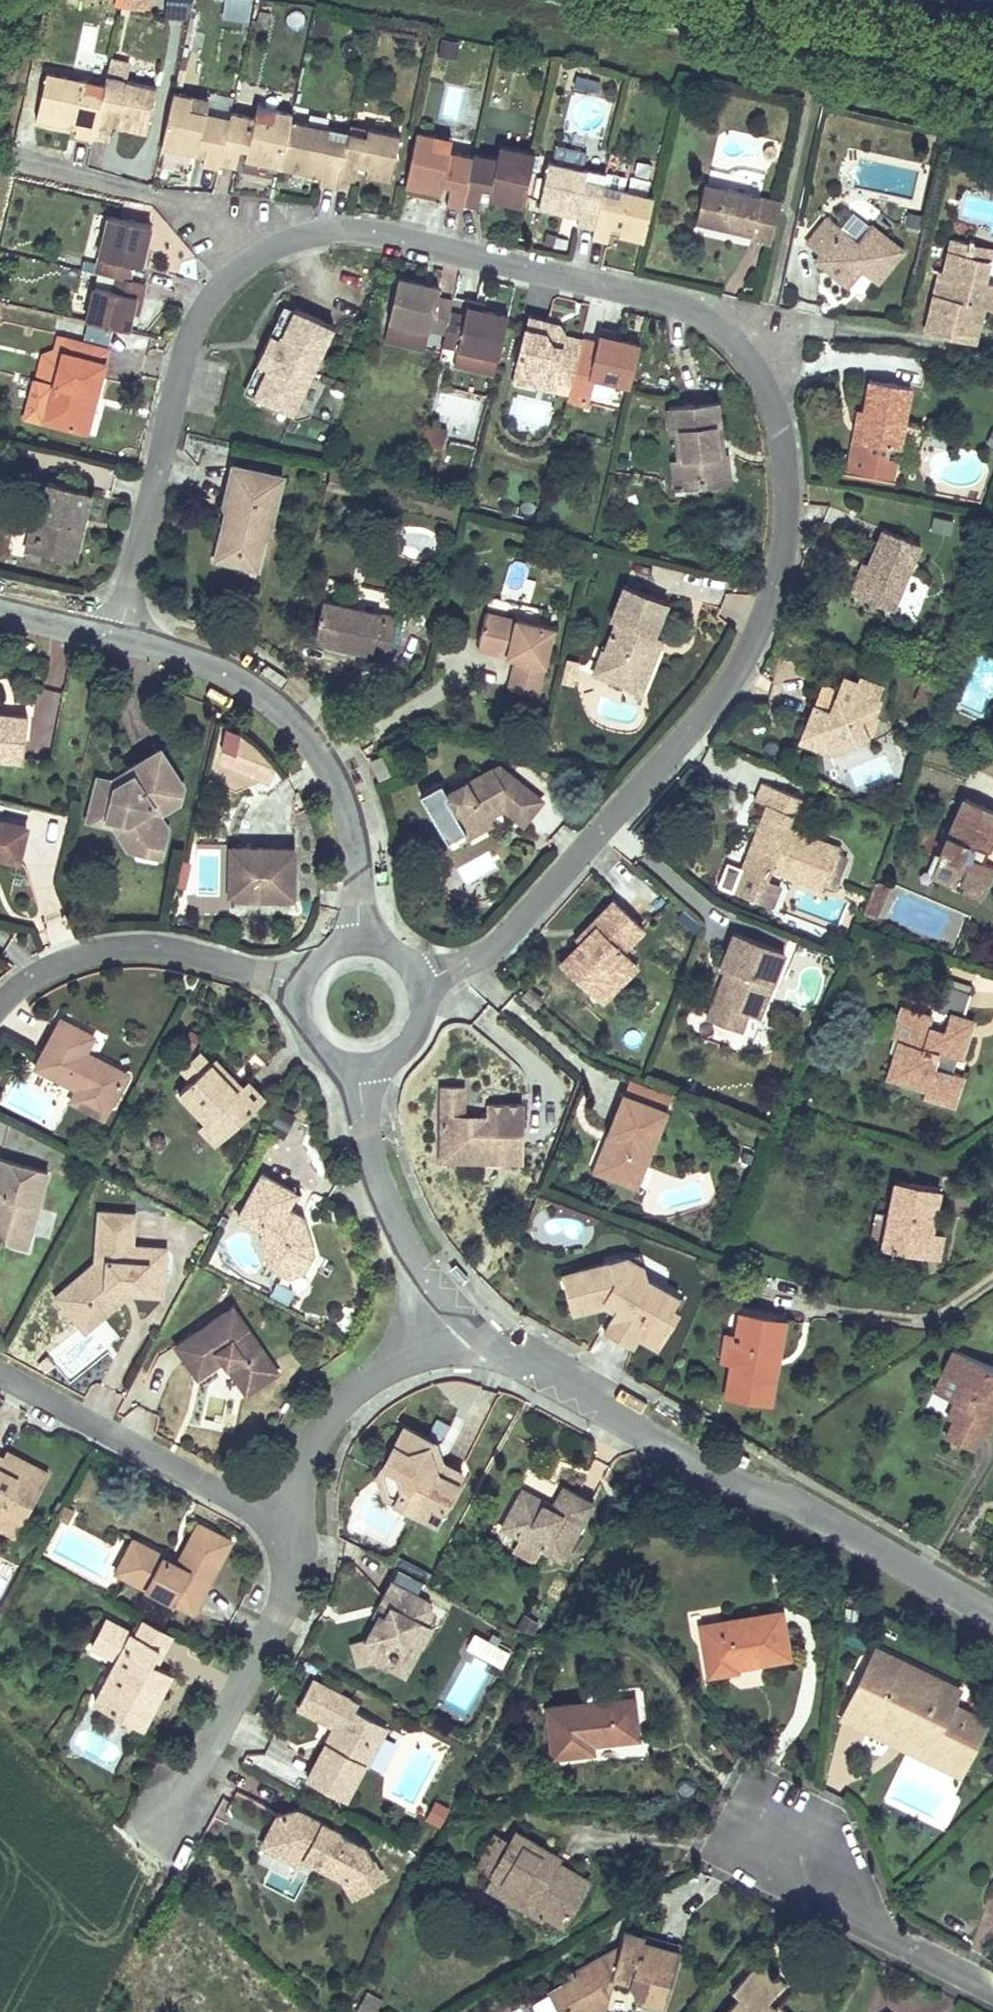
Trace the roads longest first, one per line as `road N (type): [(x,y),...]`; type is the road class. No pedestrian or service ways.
road 1 (unclassified): [(421,987),(486,953),(528,912),(740,667),(775,583),(785,526),(779,417),(753,362),(686,310),(385,235),(304,237),(229,280),(188,342),(118,637)]
road 2 (residential): [(992,1620),(789,1503),(592,1407),(457,1316)]
road 3 (residential): [(0,1379),(238,1504),(286,1520),(316,1439),(339,1404),(457,1316)]
road 4 (residential): [(353,942),(355,843),(340,788),(314,746),(274,703),(228,673),(118,637)]
road 5 (residential): [(297,994),(212,960),(122,951),(36,980),(0,1018)]
road 6 (primary): [(992,66),(717,0)]
road 7 (residential): [(992,1990),(800,1889),(773,1829)]
road 8 (residential): [(351,1067),(367,1152),(396,1225),(457,1316)]
road 9 (residential): [(351,1067),(372,1066),(408,1046),(419,1028),(421,987)]
road 10 (residential): [(118,637),(0,611)]

